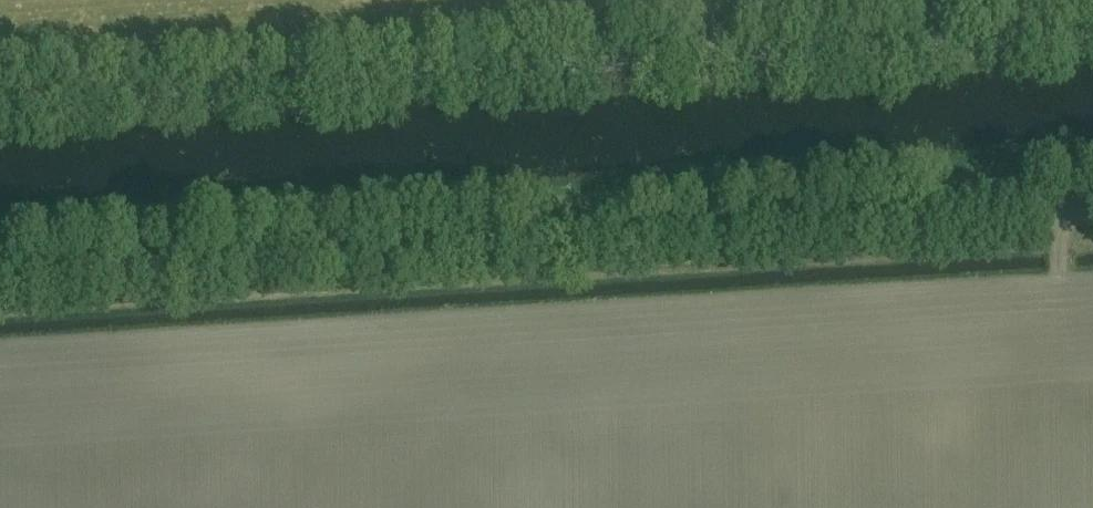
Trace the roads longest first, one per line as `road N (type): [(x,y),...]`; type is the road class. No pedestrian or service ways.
road 1 (tertiary): [(0,278),(1092,204)]
road 2 (unclassified): [(0,101),(1092,31)]

